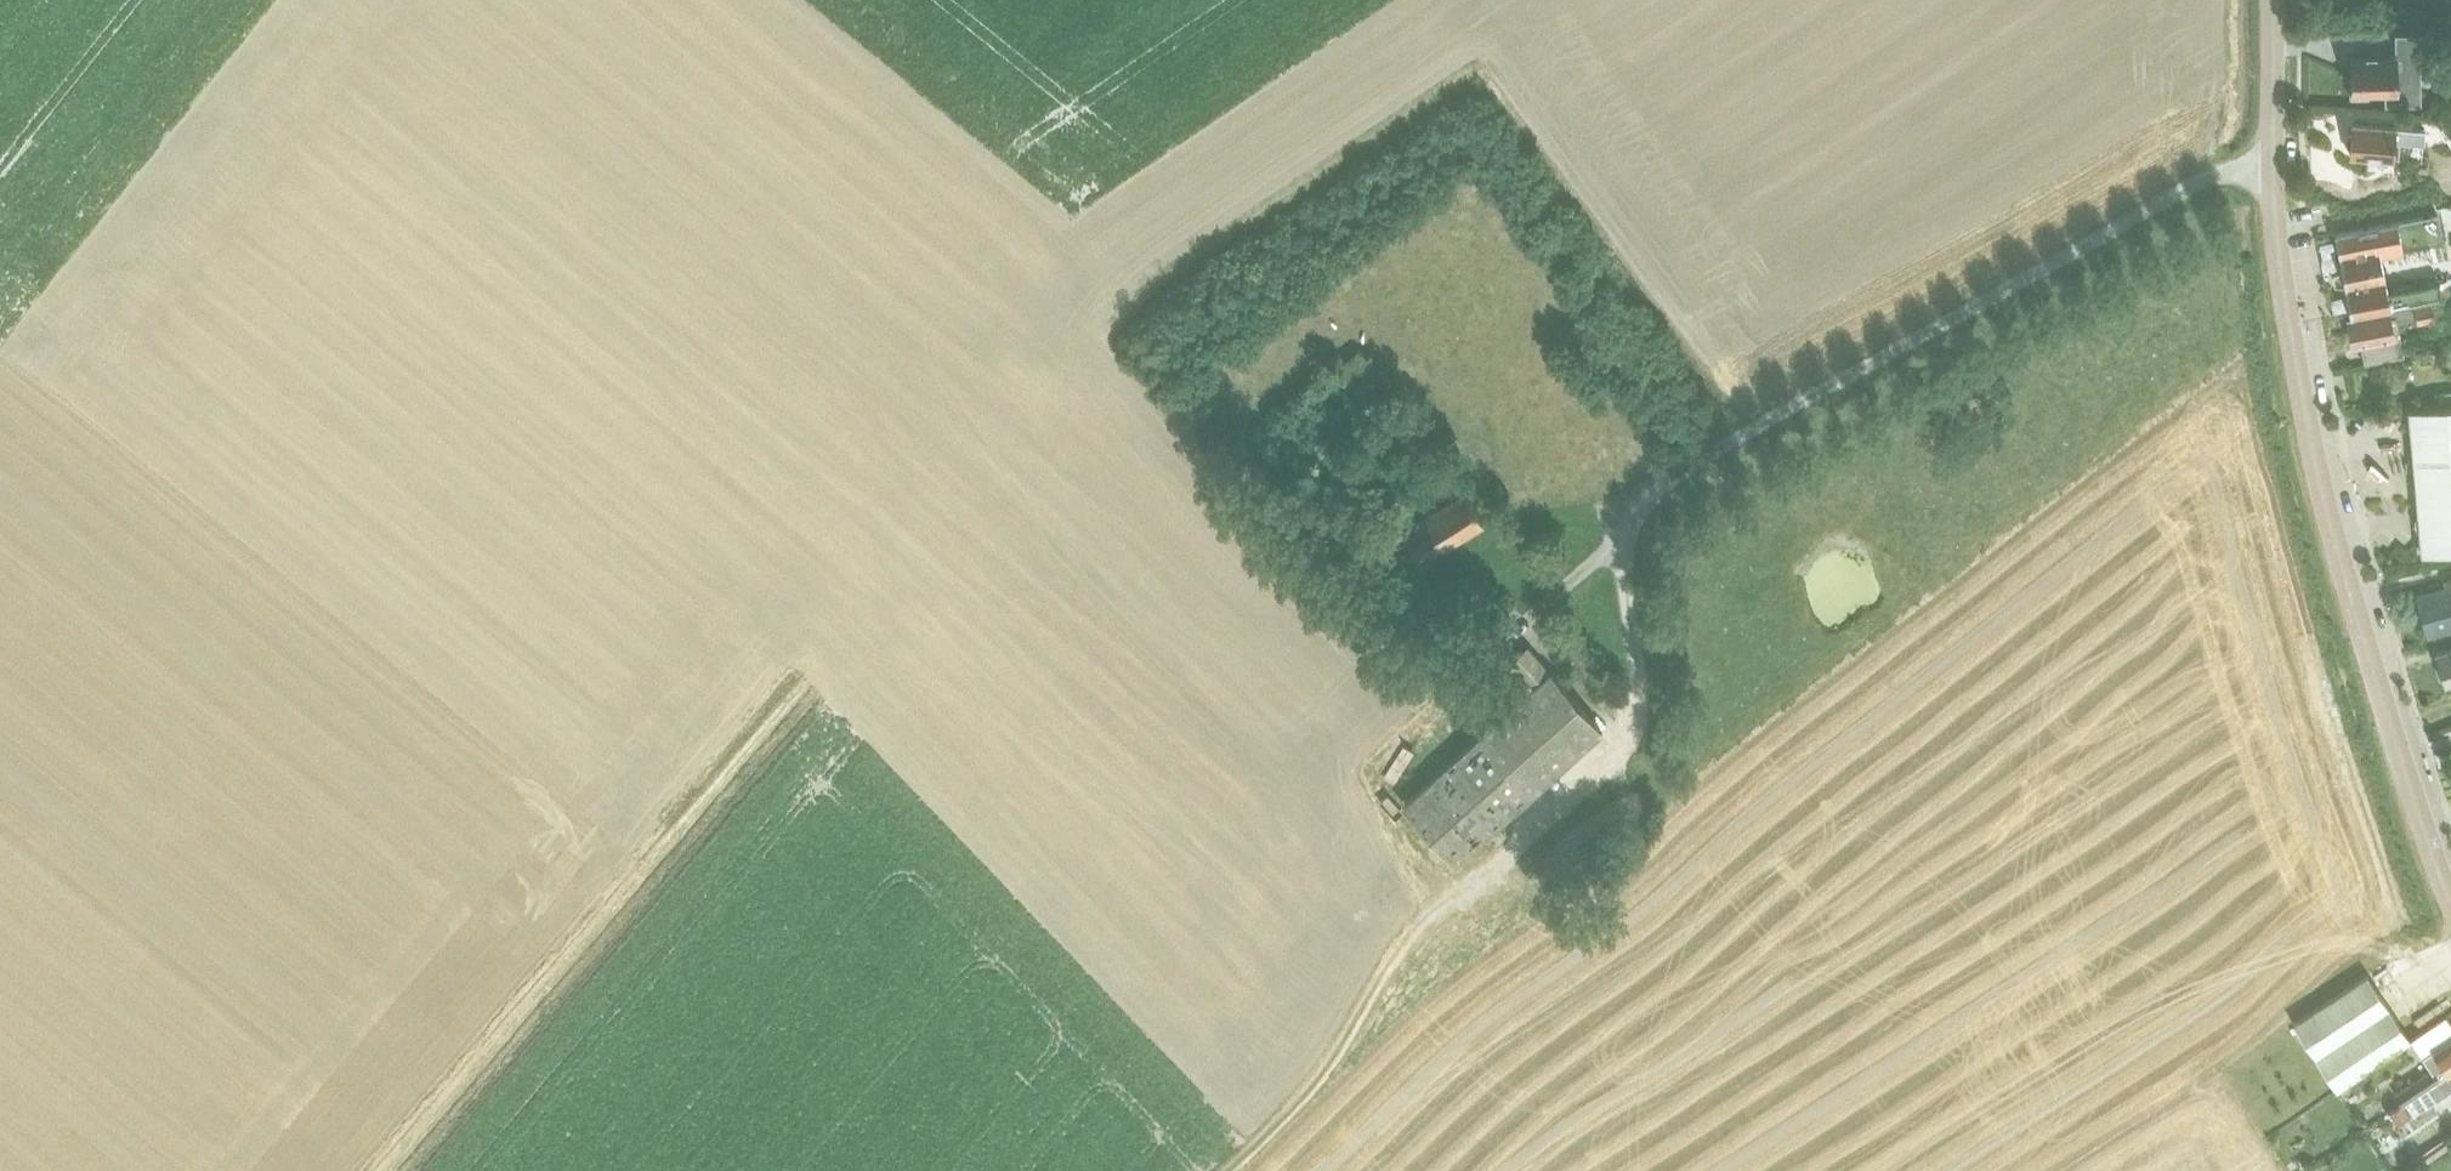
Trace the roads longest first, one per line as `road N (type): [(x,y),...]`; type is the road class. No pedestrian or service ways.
road 1 (residential): [(2450,906),(2335,559),(2296,367),(2270,168),(2271,0)]

